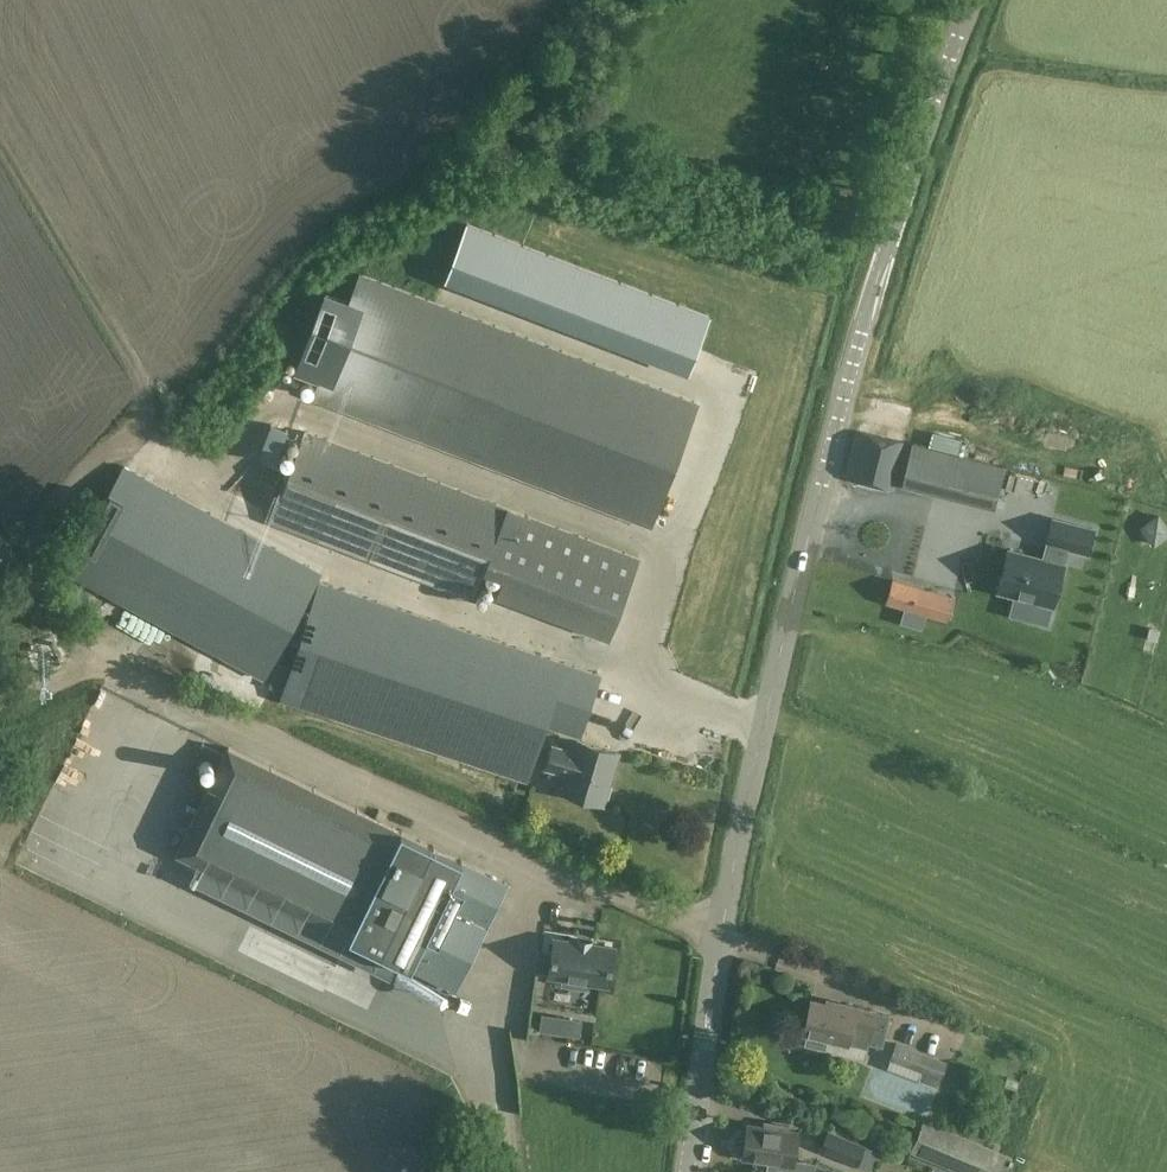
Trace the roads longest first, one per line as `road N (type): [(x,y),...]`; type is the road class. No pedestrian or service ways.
road 1 (unclassified): [(686,1171),(761,681),(850,367),(976,0)]
road 2 (track): [(722,932),(94,668),(0,702)]

